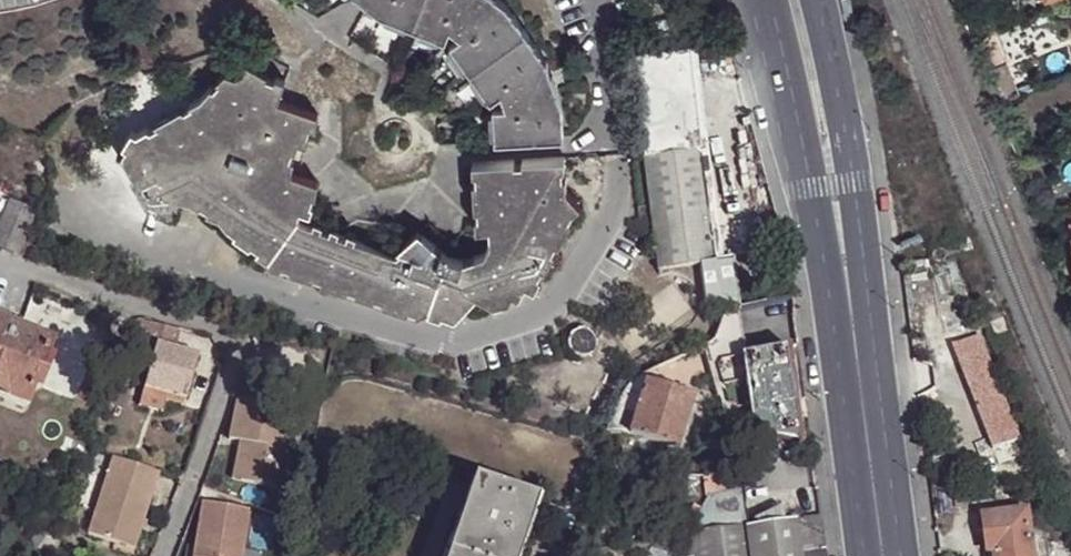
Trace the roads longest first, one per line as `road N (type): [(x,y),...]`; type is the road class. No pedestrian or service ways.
road 1 (secondary): [(757,0),(809,190),(847,291)]
road 2 (secondary): [(847,291),(852,181),(818,0)]
road 3 (secondary): [(881,555),(847,291)]

